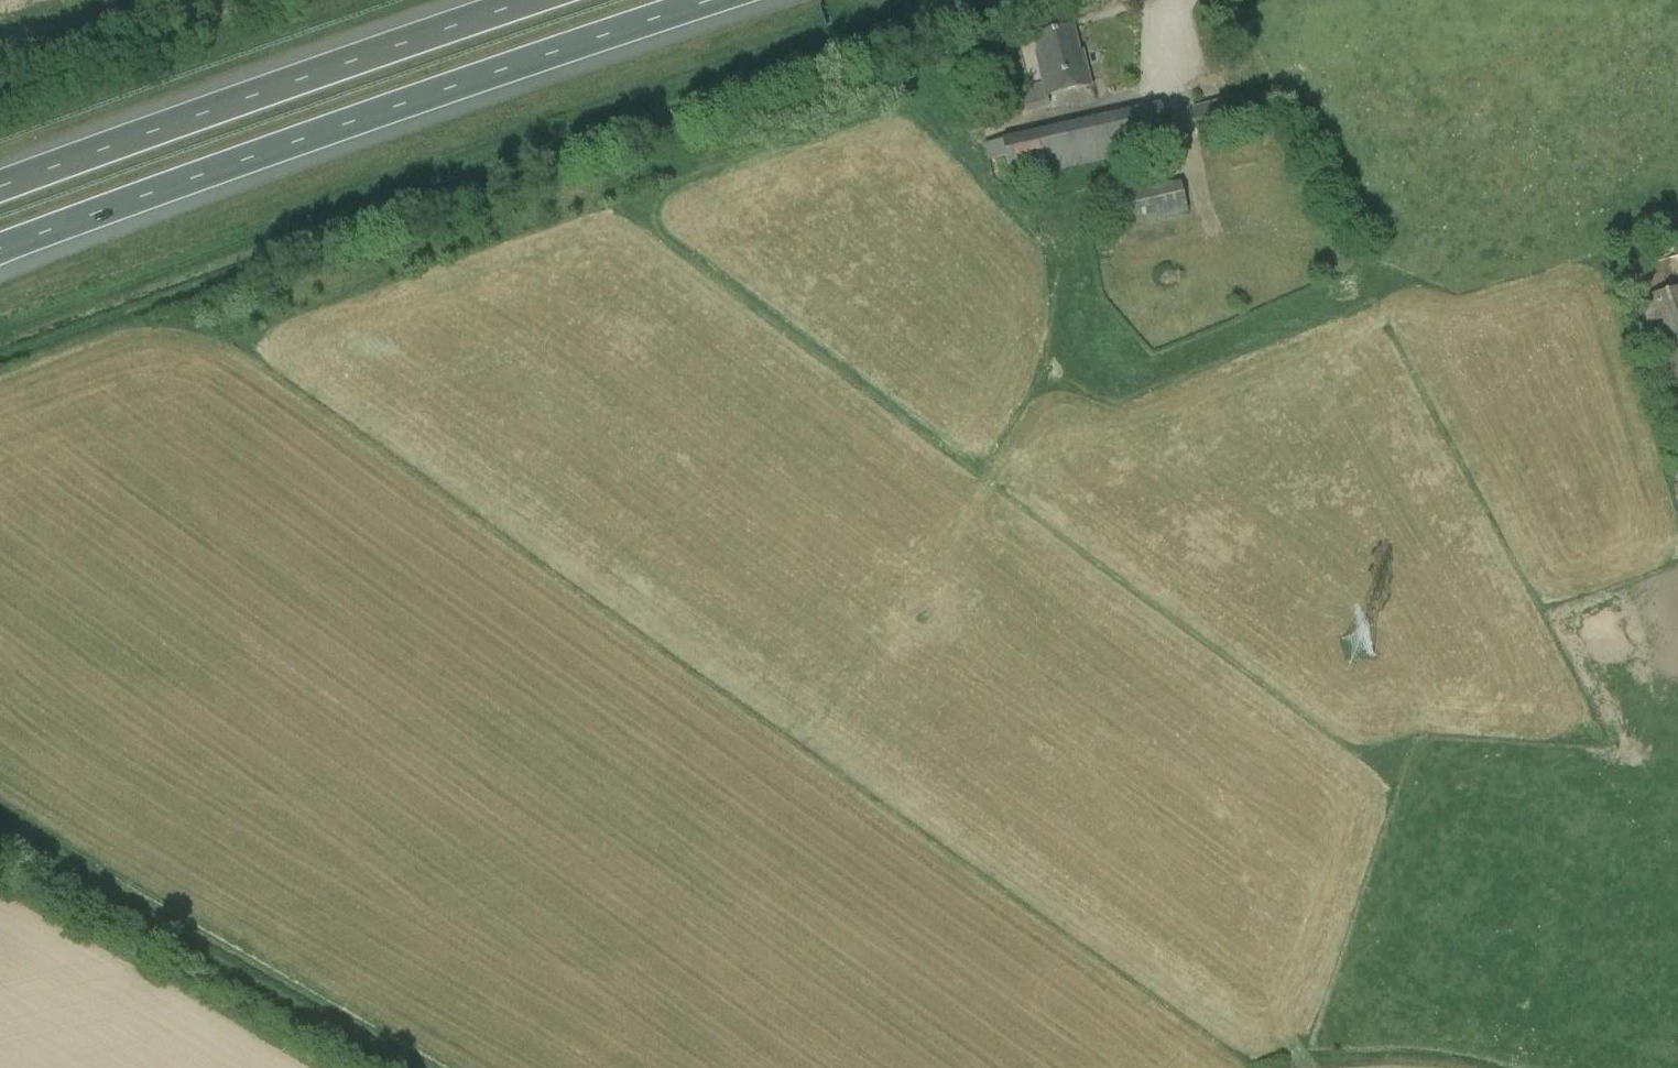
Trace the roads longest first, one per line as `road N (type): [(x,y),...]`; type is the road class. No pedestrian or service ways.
road 1 (motorway): [(0,249),(712,0)]
road 2 (motorway): [(535,0),(0,189)]

